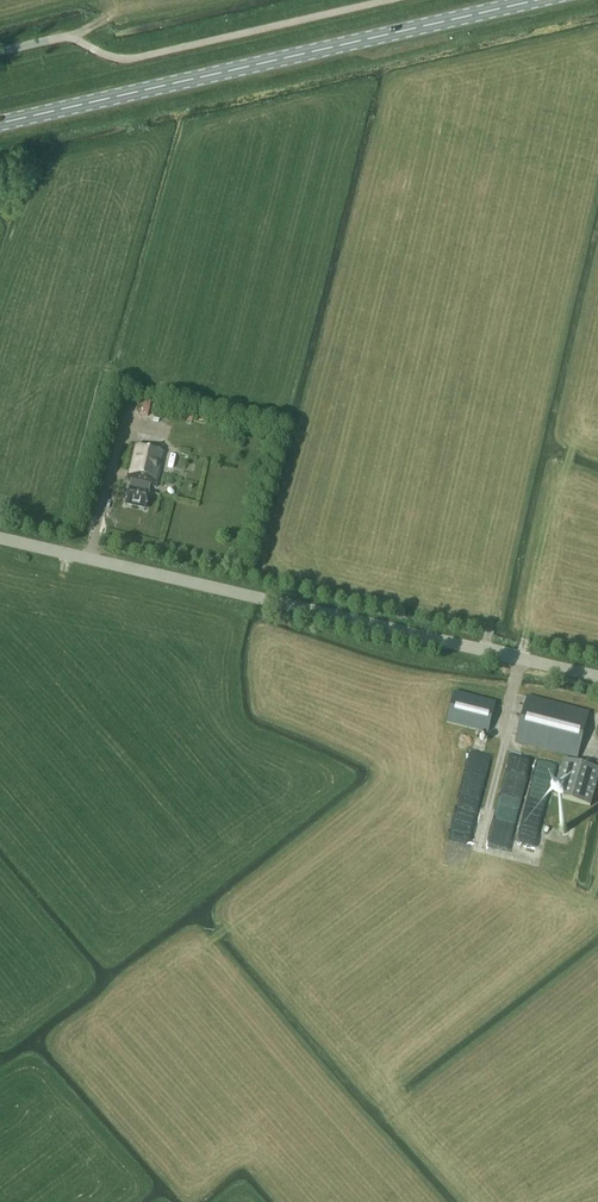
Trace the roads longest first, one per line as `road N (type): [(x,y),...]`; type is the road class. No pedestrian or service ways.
road 1 (tertiary): [(0,537),(597,676)]
road 2 (primary): [(0,123),(534,0)]

